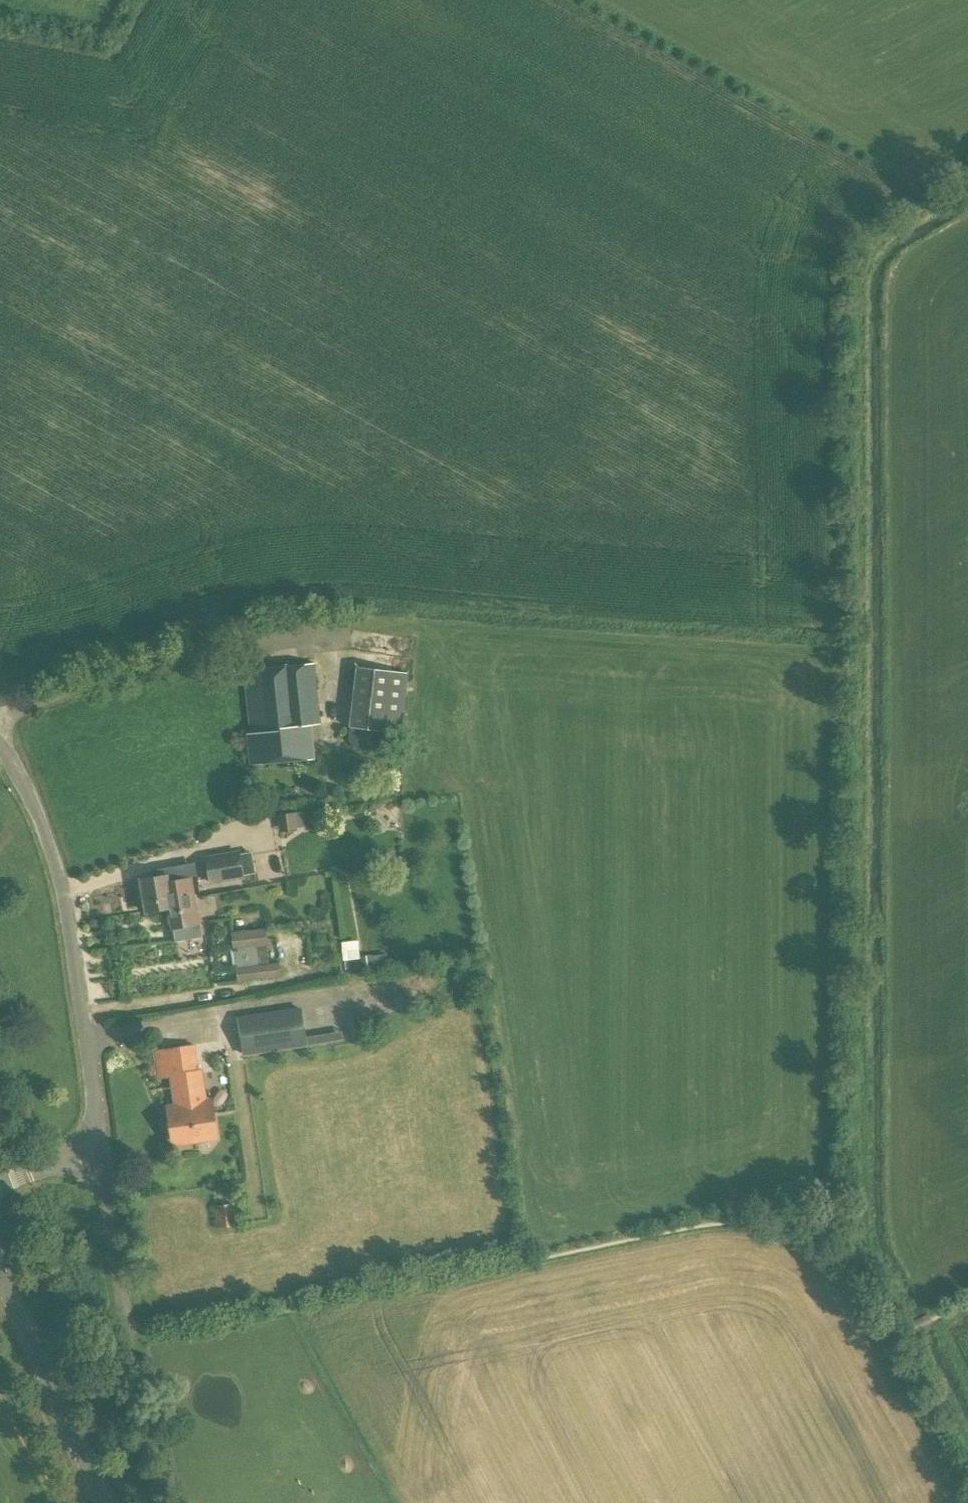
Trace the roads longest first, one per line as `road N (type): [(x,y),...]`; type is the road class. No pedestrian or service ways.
road 1 (unclassified): [(99,1153),(65,907),(50,849),(0,746)]
road 2 (secondary): [(109,1502),(74,1442),(0,1271)]
road 3 (unclassified): [(127,1322),(99,1153)]

